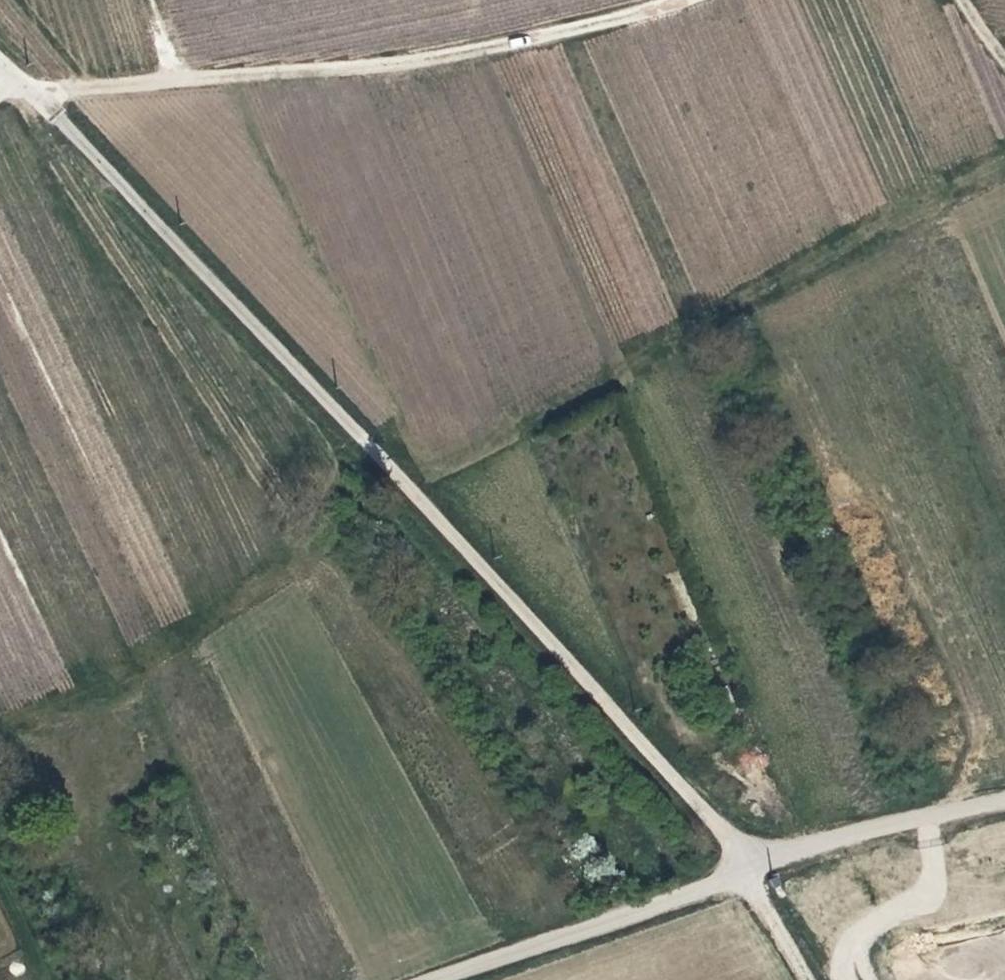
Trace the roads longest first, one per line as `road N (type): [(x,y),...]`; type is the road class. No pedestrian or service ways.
road 1 (track): [(17,80),(277,345),(748,863)]
road 2 (track): [(682,0),(433,58),(84,89),(17,80)]
road 3 (track): [(444,979),(731,876)]
road 4 (track): [(731,876),(748,863),(1004,802)]
road 5 (track): [(731,876),(762,907),(805,979)]

